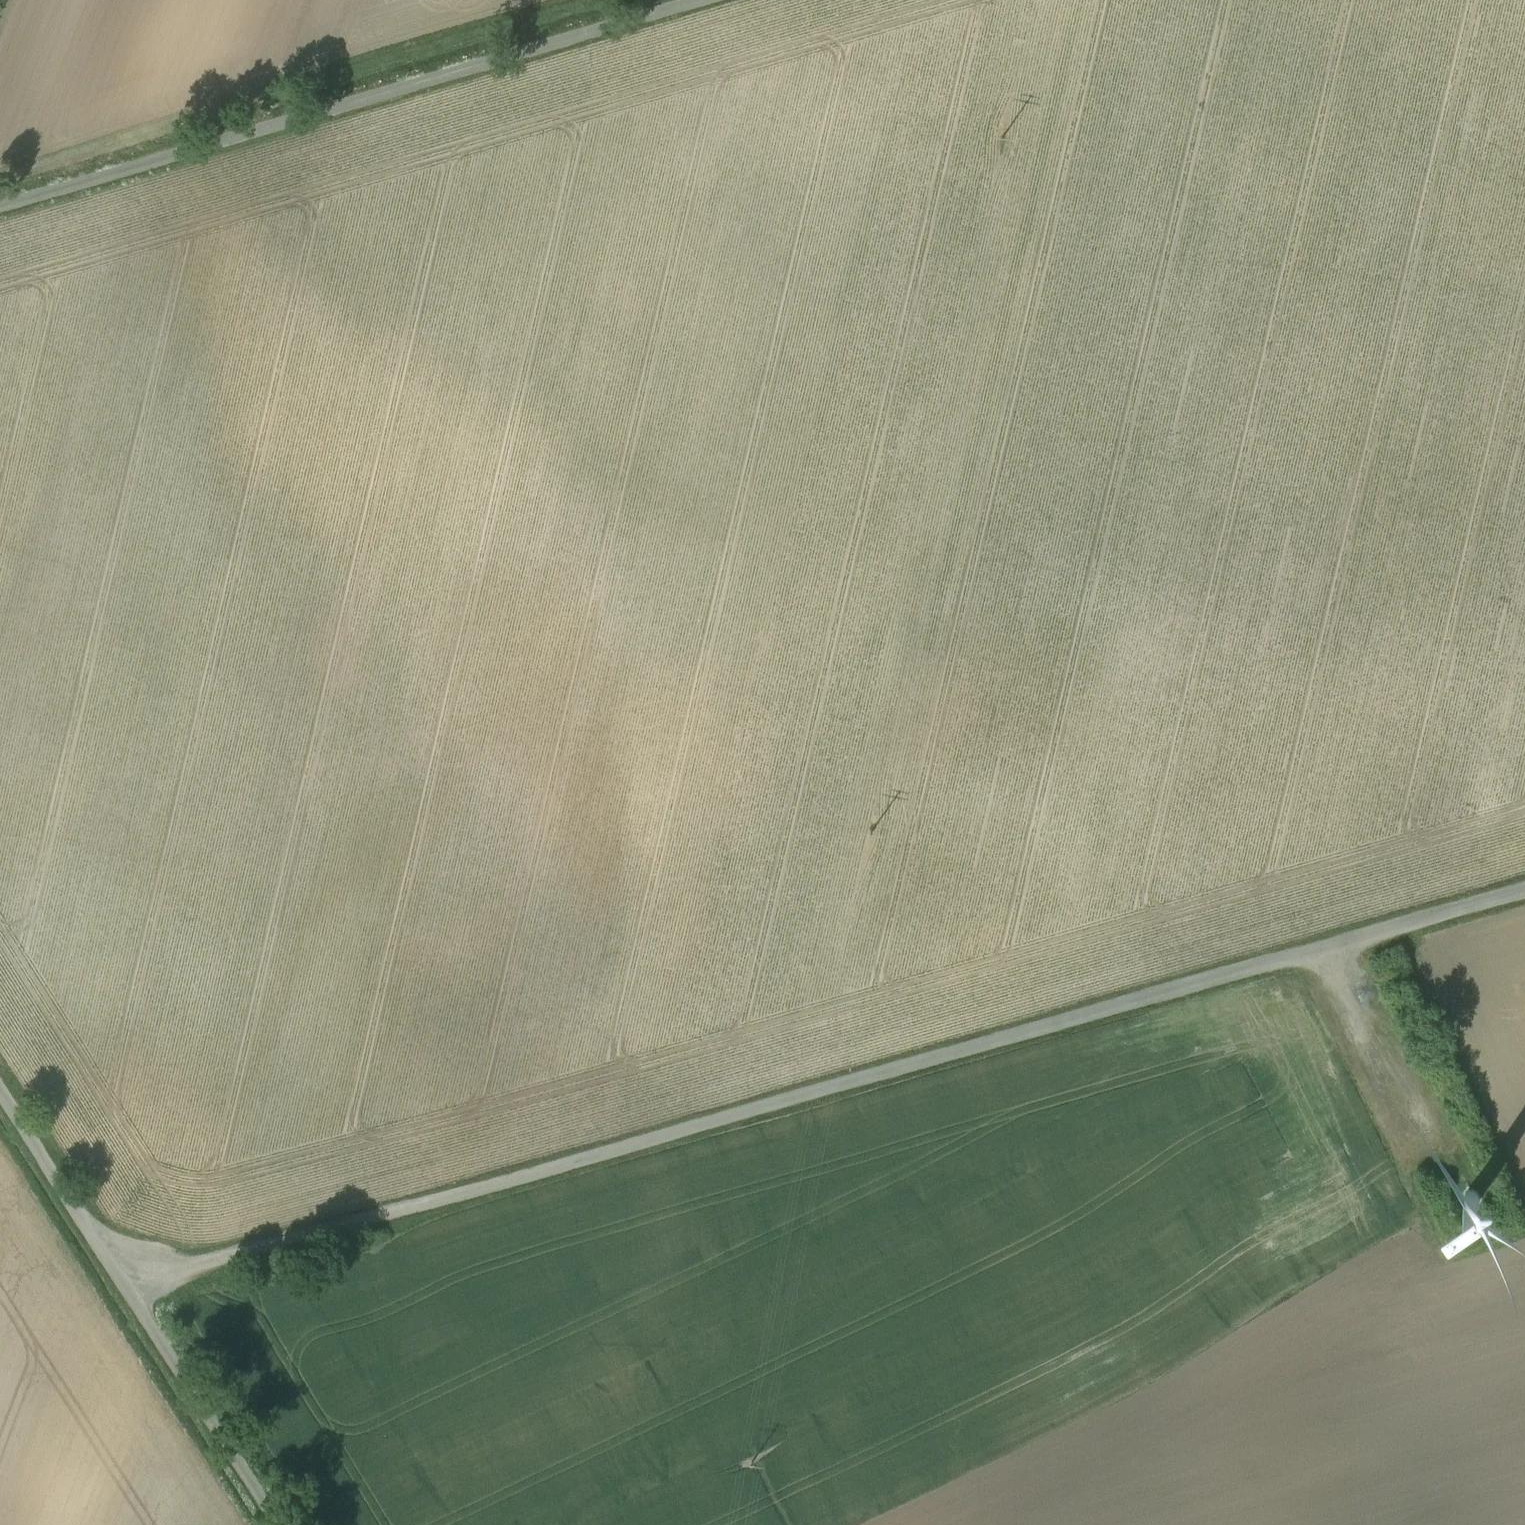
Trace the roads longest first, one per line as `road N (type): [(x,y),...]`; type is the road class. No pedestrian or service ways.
road 1 (track): [(1524,885),(131,1294)]
road 2 (unclassified): [(0,204),(689,0)]
road 3 (unclassified): [(0,1092),(279,1524)]
road 4 (track): [(1322,943),(1447,1161)]

